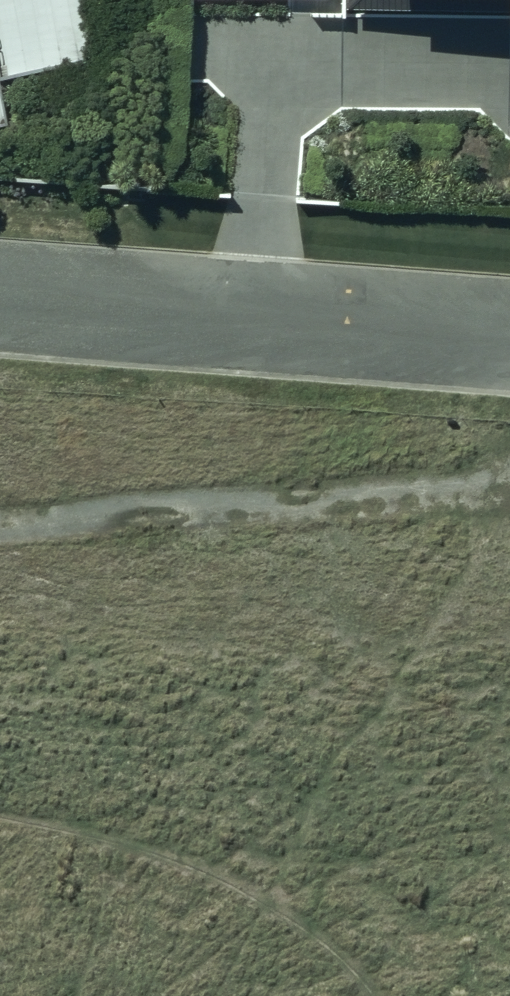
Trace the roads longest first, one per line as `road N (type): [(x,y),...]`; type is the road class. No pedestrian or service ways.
road 1 (track): [(509,468),(0,523)]
road 2 (residential): [(509,333),(0,295)]
road 3 (track): [(509,818),(364,837),(255,829),(199,837),(157,856)]

